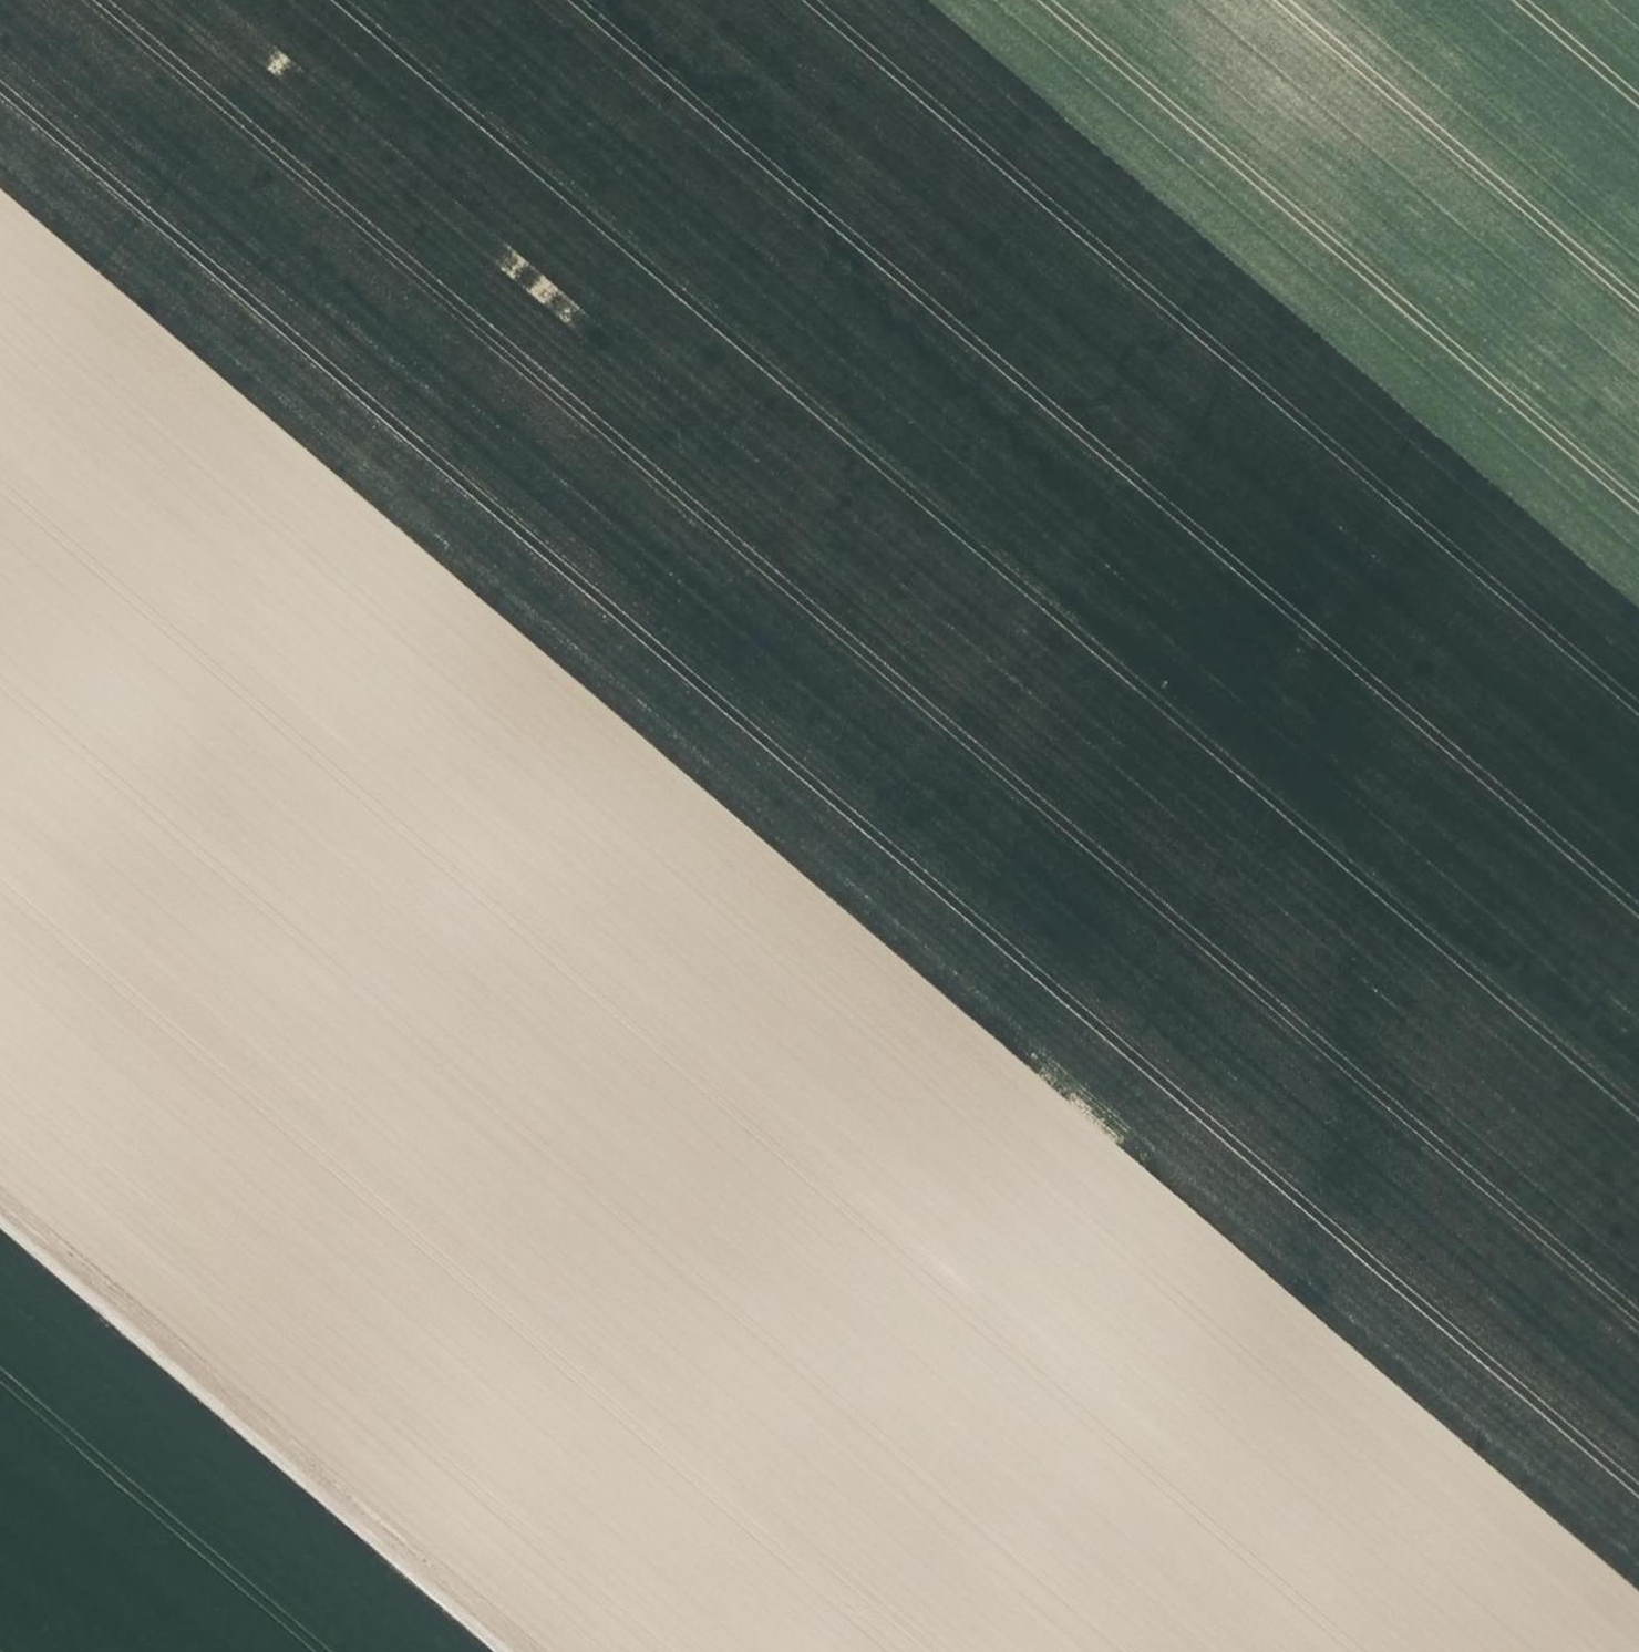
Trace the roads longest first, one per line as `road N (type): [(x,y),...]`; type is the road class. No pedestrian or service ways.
road 1 (track): [(0,1208),(521,1651)]

